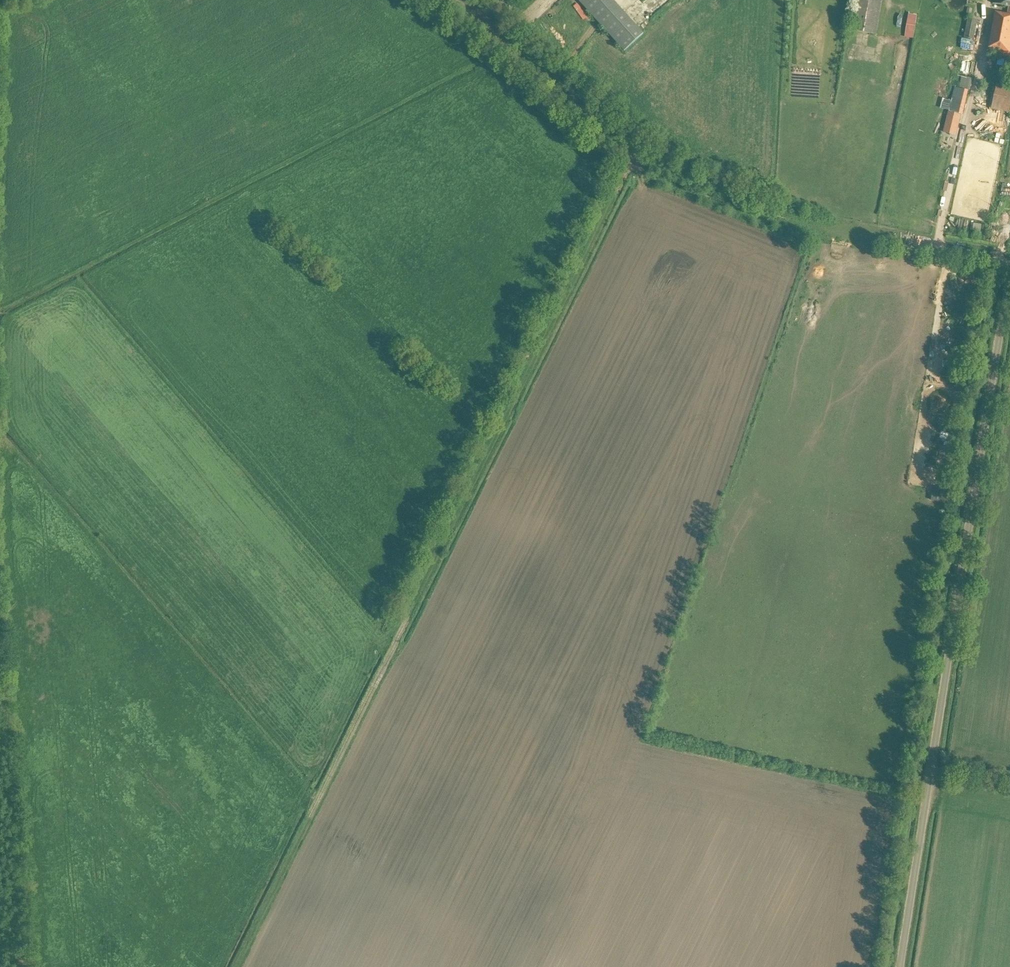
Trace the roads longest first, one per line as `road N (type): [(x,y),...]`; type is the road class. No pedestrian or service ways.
road 1 (track): [(632,159),(237,966)]
road 2 (unclassified): [(902,966),(1009,296)]
road 3 (track): [(1009,264),(831,232),(705,193),(632,159),(483,18)]

